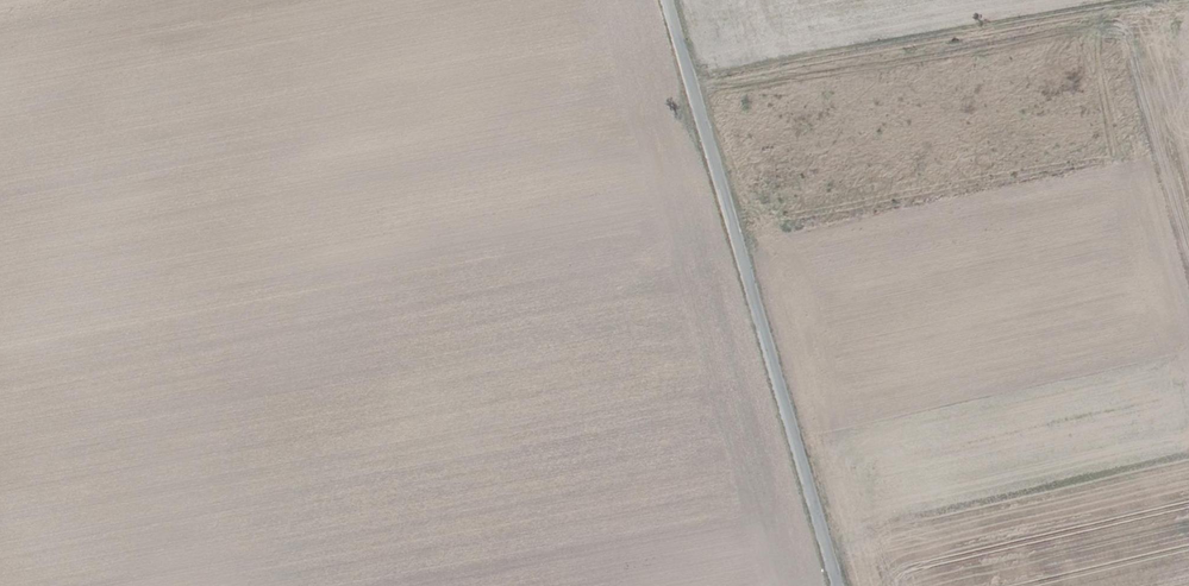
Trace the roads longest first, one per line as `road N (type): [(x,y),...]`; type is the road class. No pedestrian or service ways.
road 1 (unclassified): [(674,0),(848,585)]
road 2 (track): [(700,85),(1188,2)]

